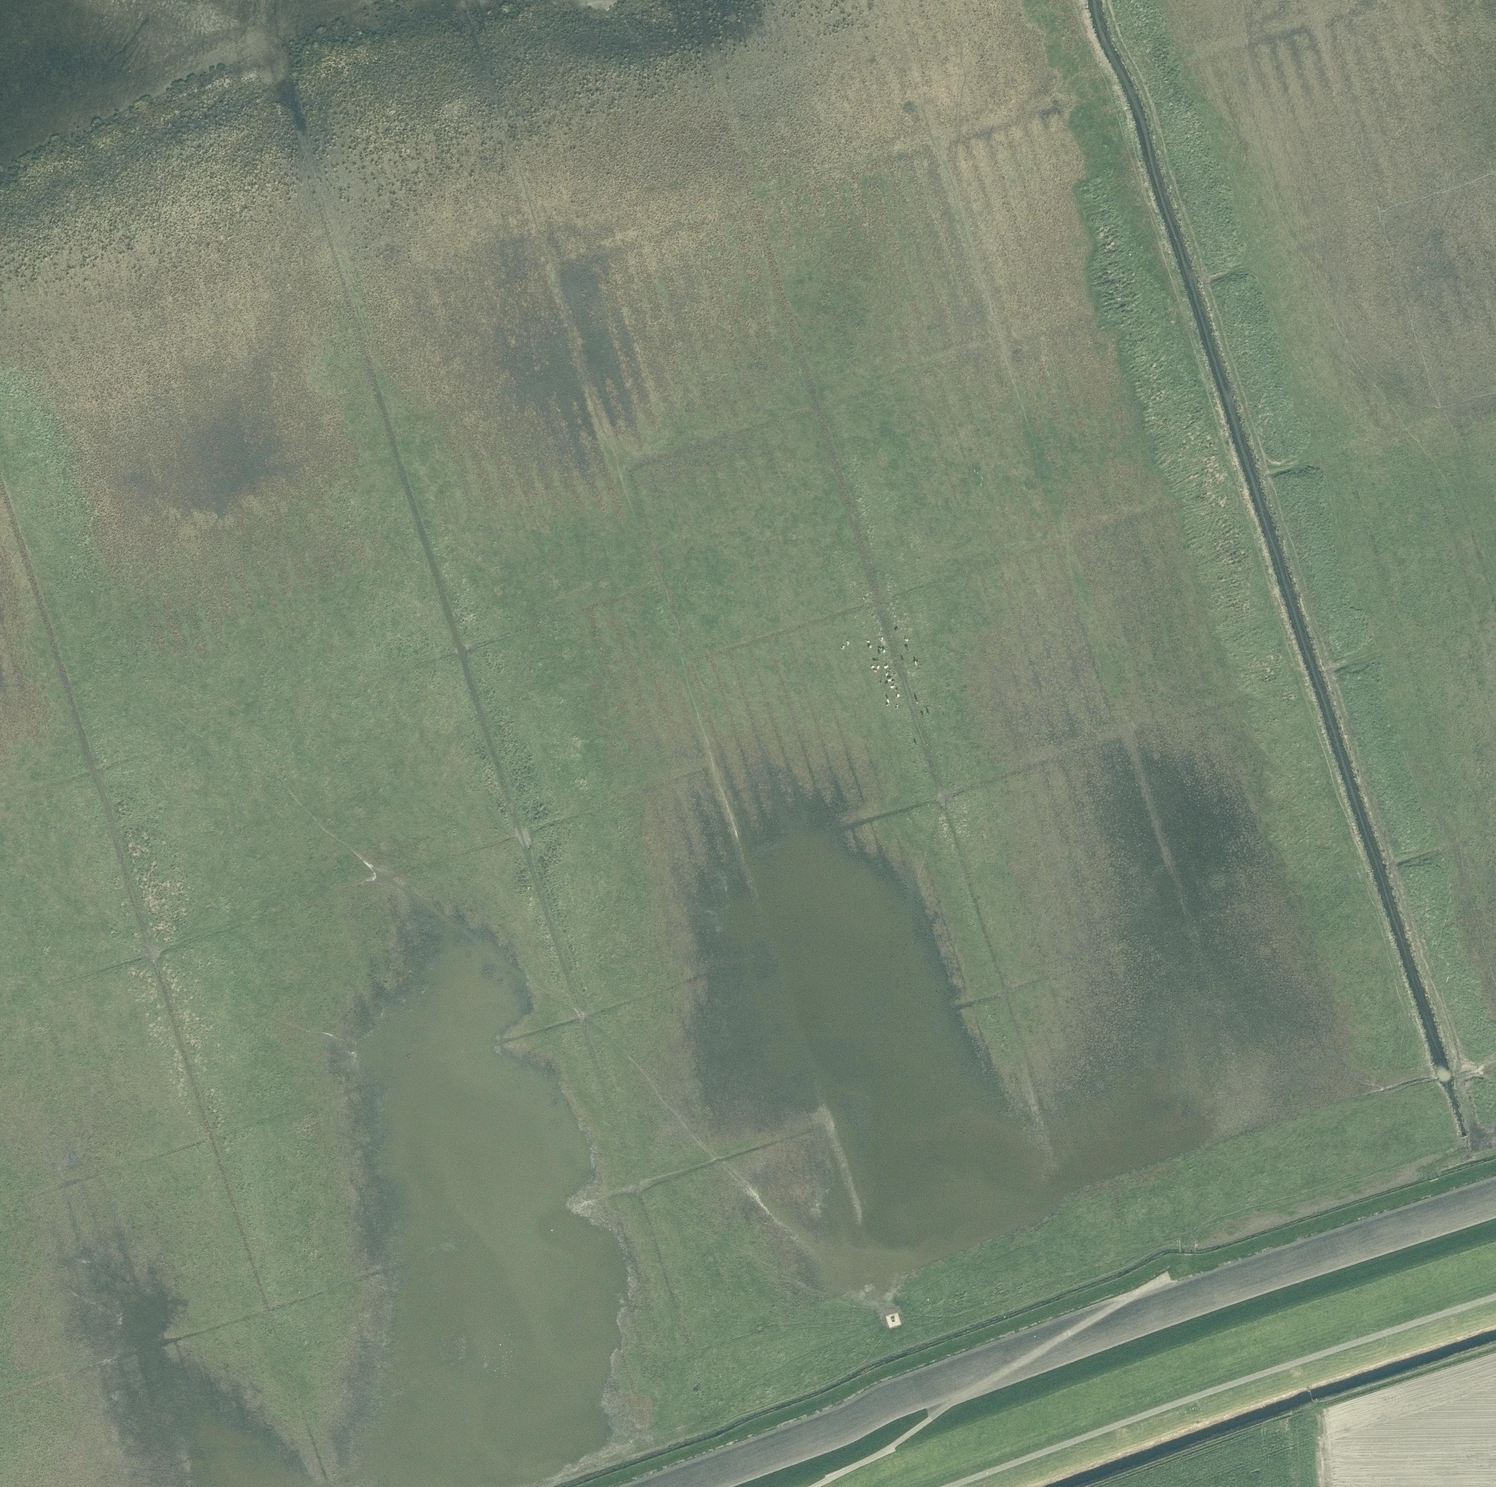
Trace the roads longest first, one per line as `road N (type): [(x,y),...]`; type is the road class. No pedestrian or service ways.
road 1 (unclassified): [(948,1486),(1495,1296)]

